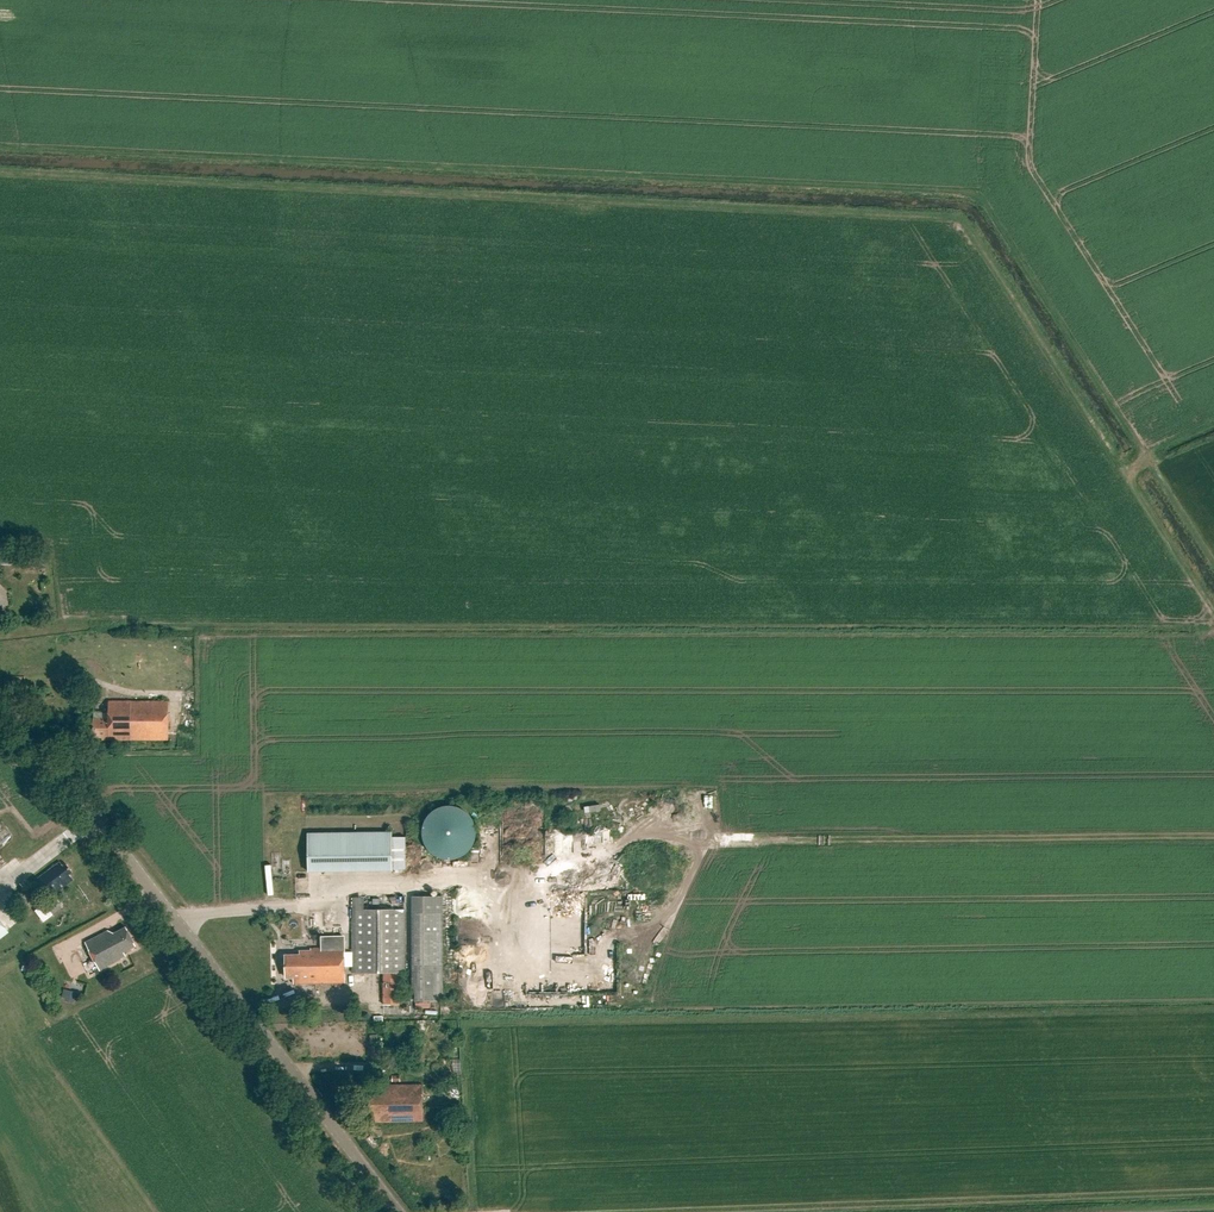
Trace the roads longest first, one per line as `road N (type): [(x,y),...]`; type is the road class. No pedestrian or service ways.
road 1 (tertiary): [(401,1211),(0,691)]

